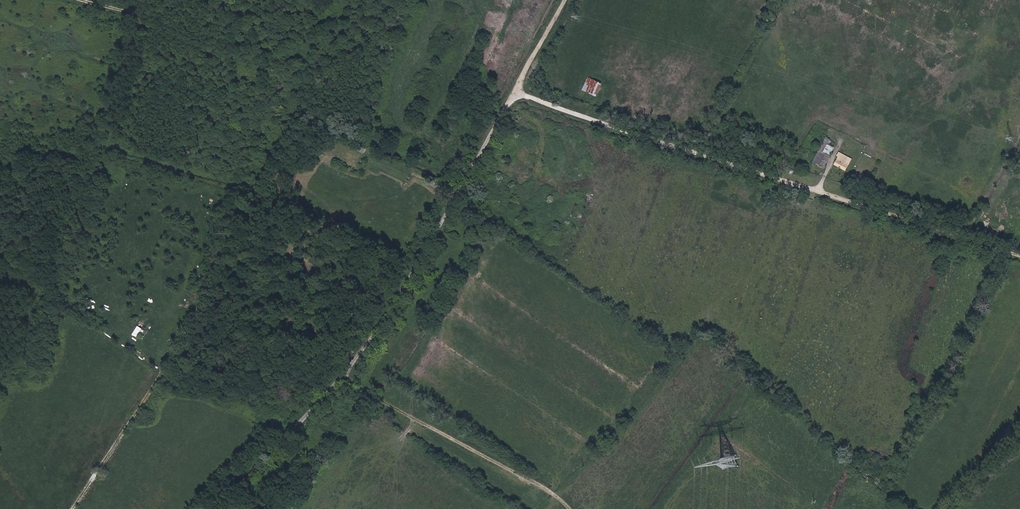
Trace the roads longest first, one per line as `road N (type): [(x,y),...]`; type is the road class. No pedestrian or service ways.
road 1 (unclassified): [(220,508),(372,339),(516,98),(820,191)]
road 2 (track): [(144,0),(144,21),(463,187)]
road 3 (track): [(571,508),(343,375)]
road 4 (track): [(1019,256),(820,191)]

